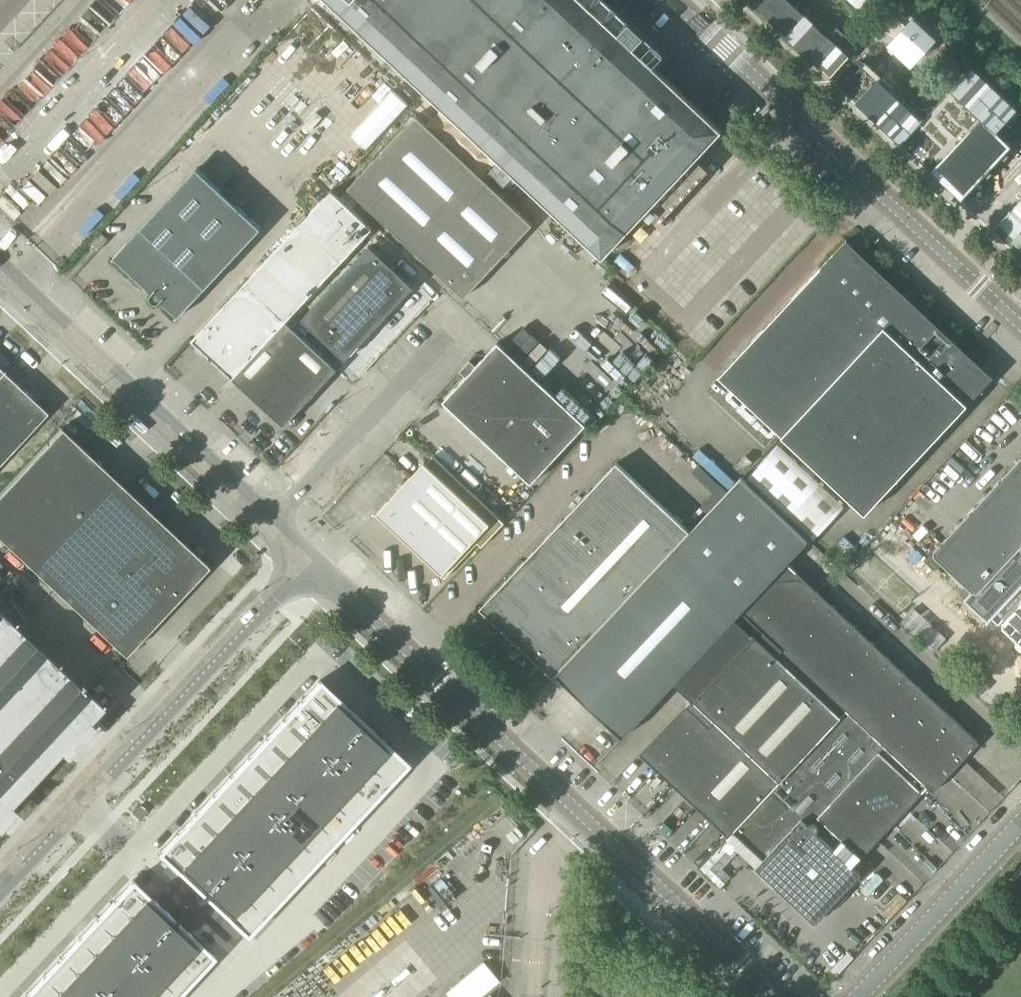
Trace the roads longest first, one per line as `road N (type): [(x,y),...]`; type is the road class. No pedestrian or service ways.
road 1 (residential): [(776,996),(307,556)]
road 2 (residential): [(1020,323),(673,0)]
road 3 (residential): [(0,895),(307,556)]
road 4 (unclassified): [(307,556),(0,270)]
road 5 (residential): [(856,996),(1020,823)]

